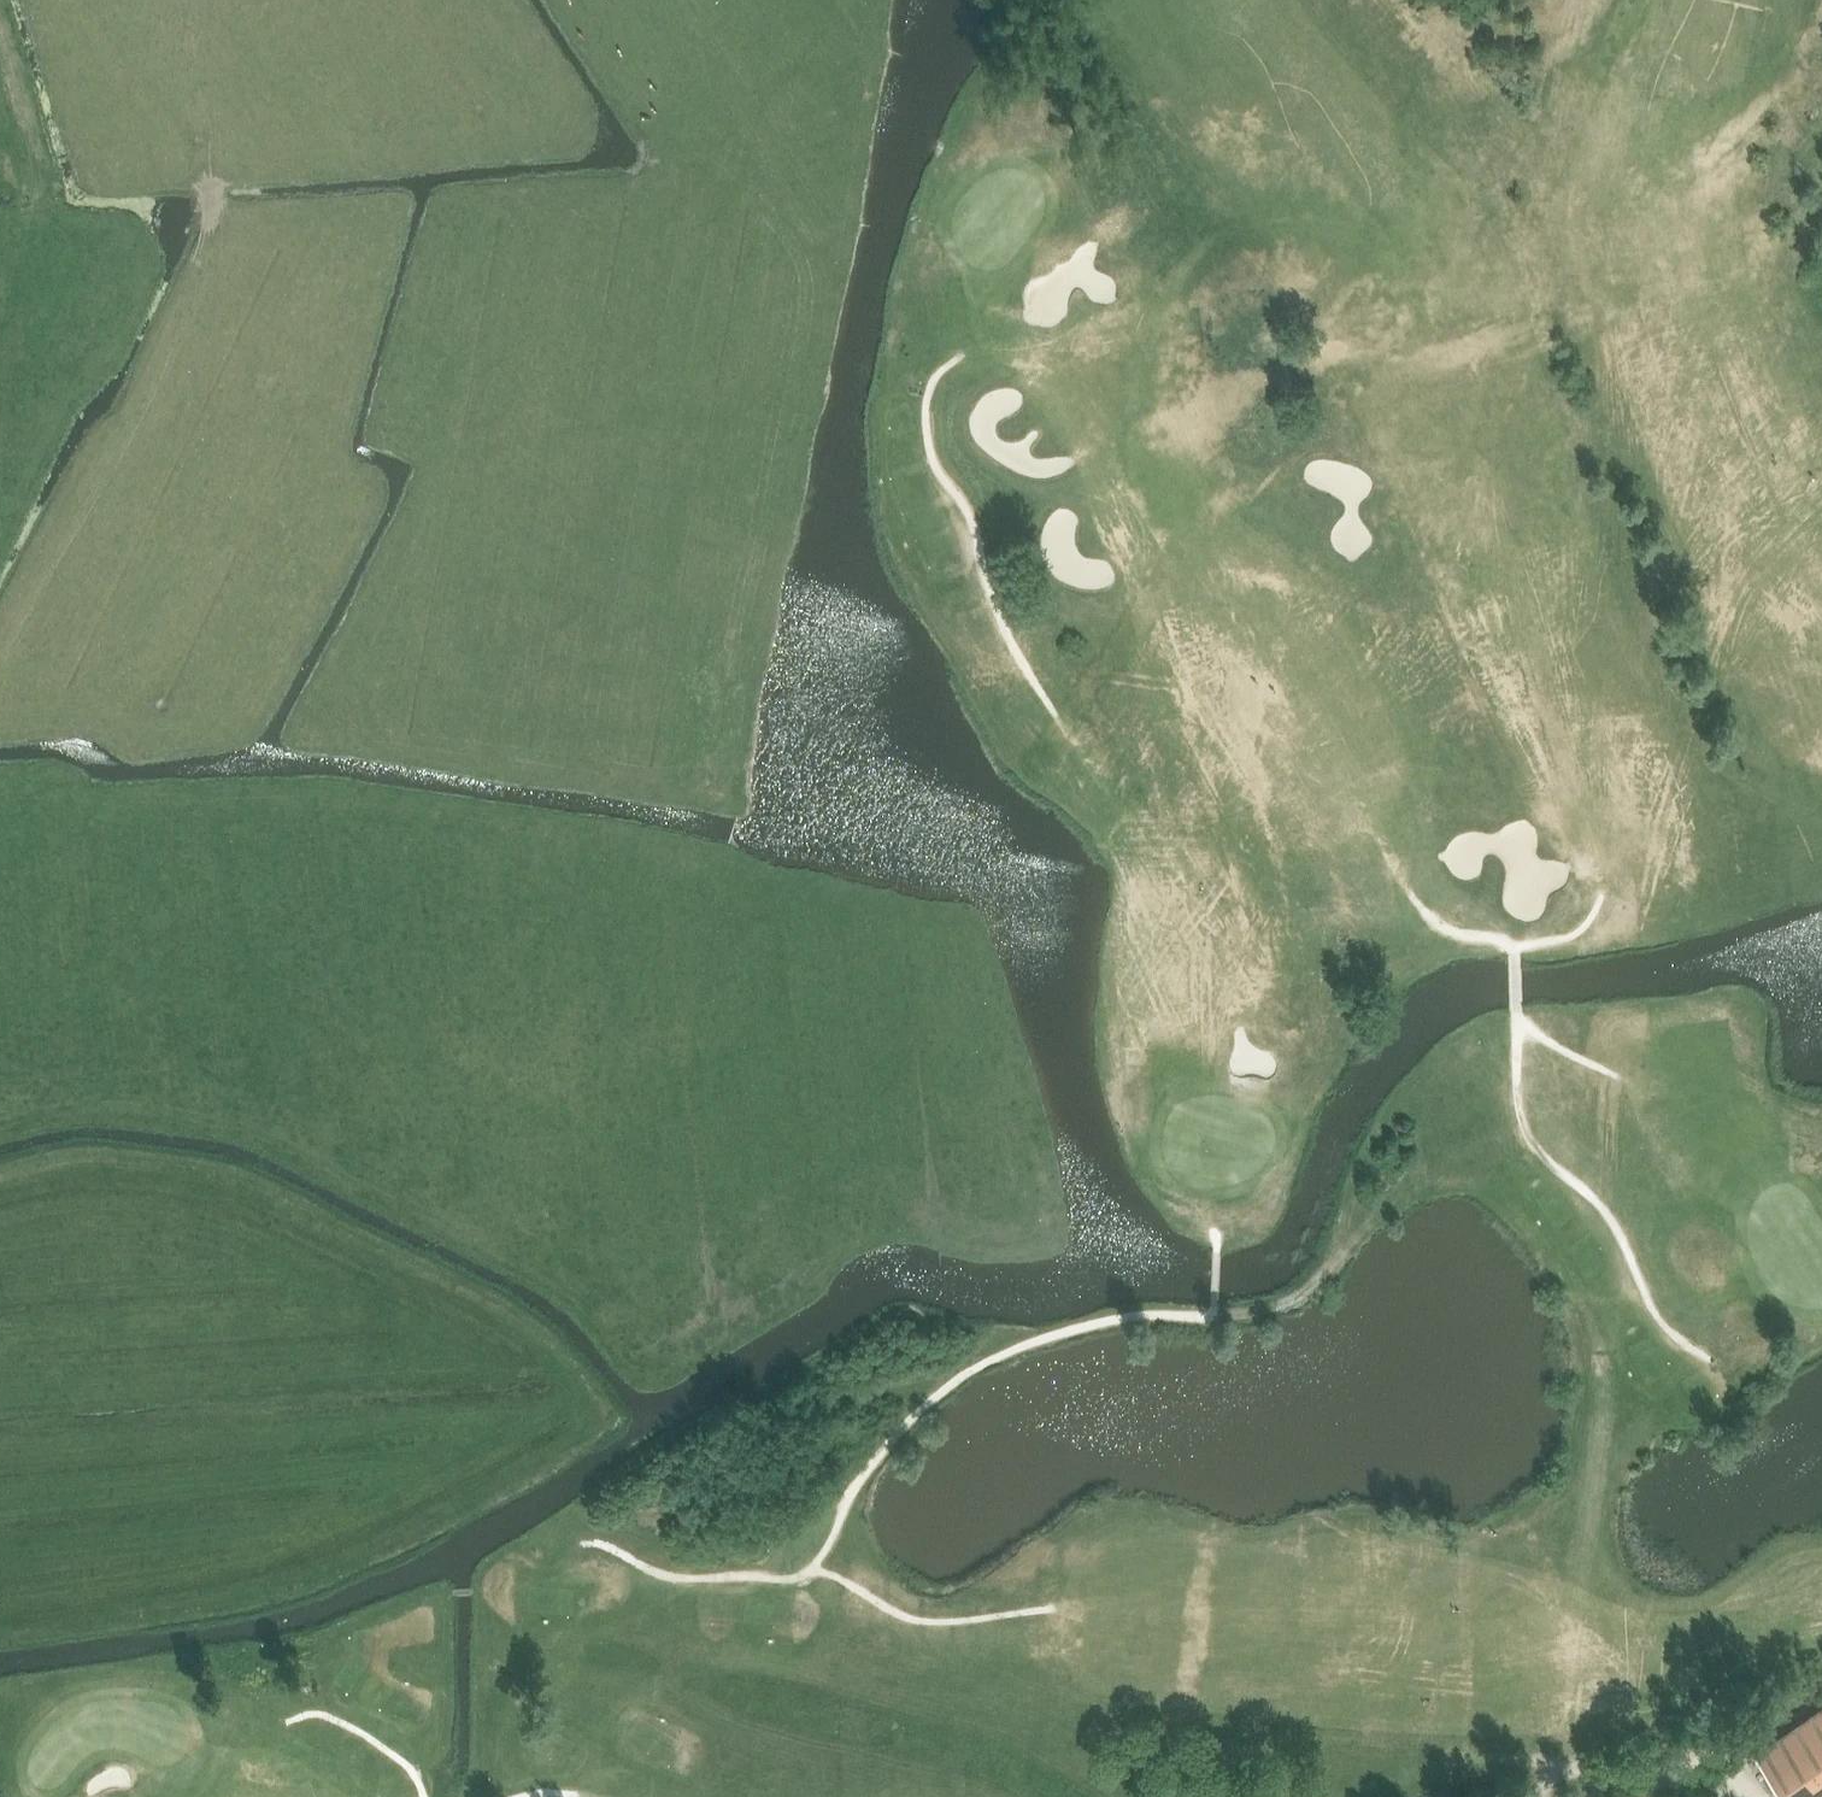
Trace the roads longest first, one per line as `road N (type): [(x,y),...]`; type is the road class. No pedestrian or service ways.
road 1 (track): [(172,0),(217,221),(166,331)]

